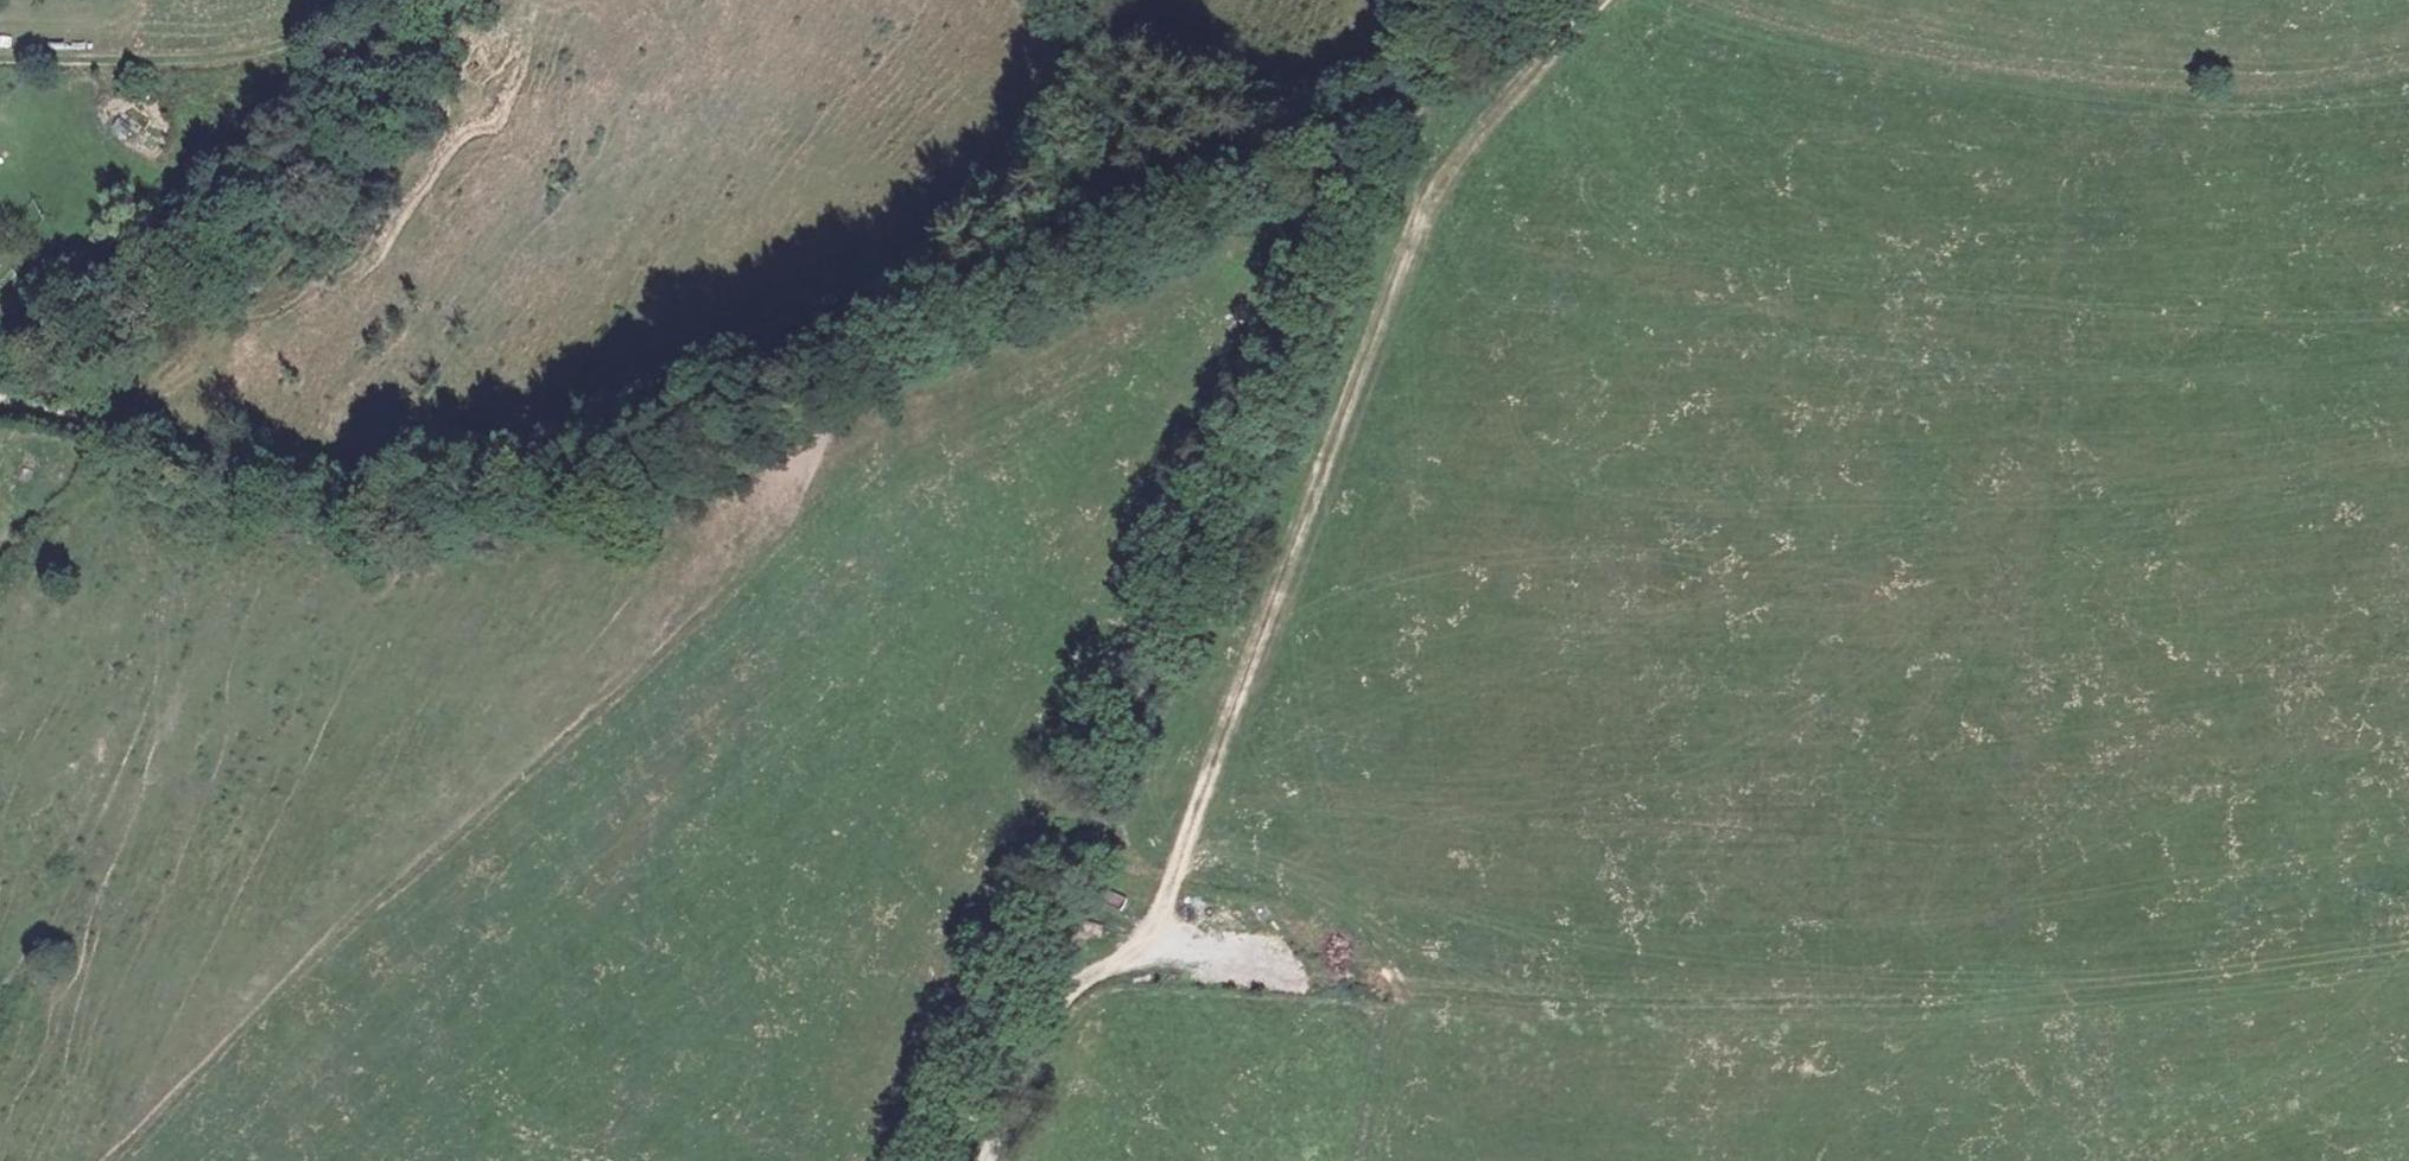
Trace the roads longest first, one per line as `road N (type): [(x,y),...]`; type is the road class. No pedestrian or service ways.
road 1 (track): [(1510,0),(1396,115),(1125,736),(954,1160)]
road 2 (track): [(0,58),(260,50),(338,20),(360,0)]

